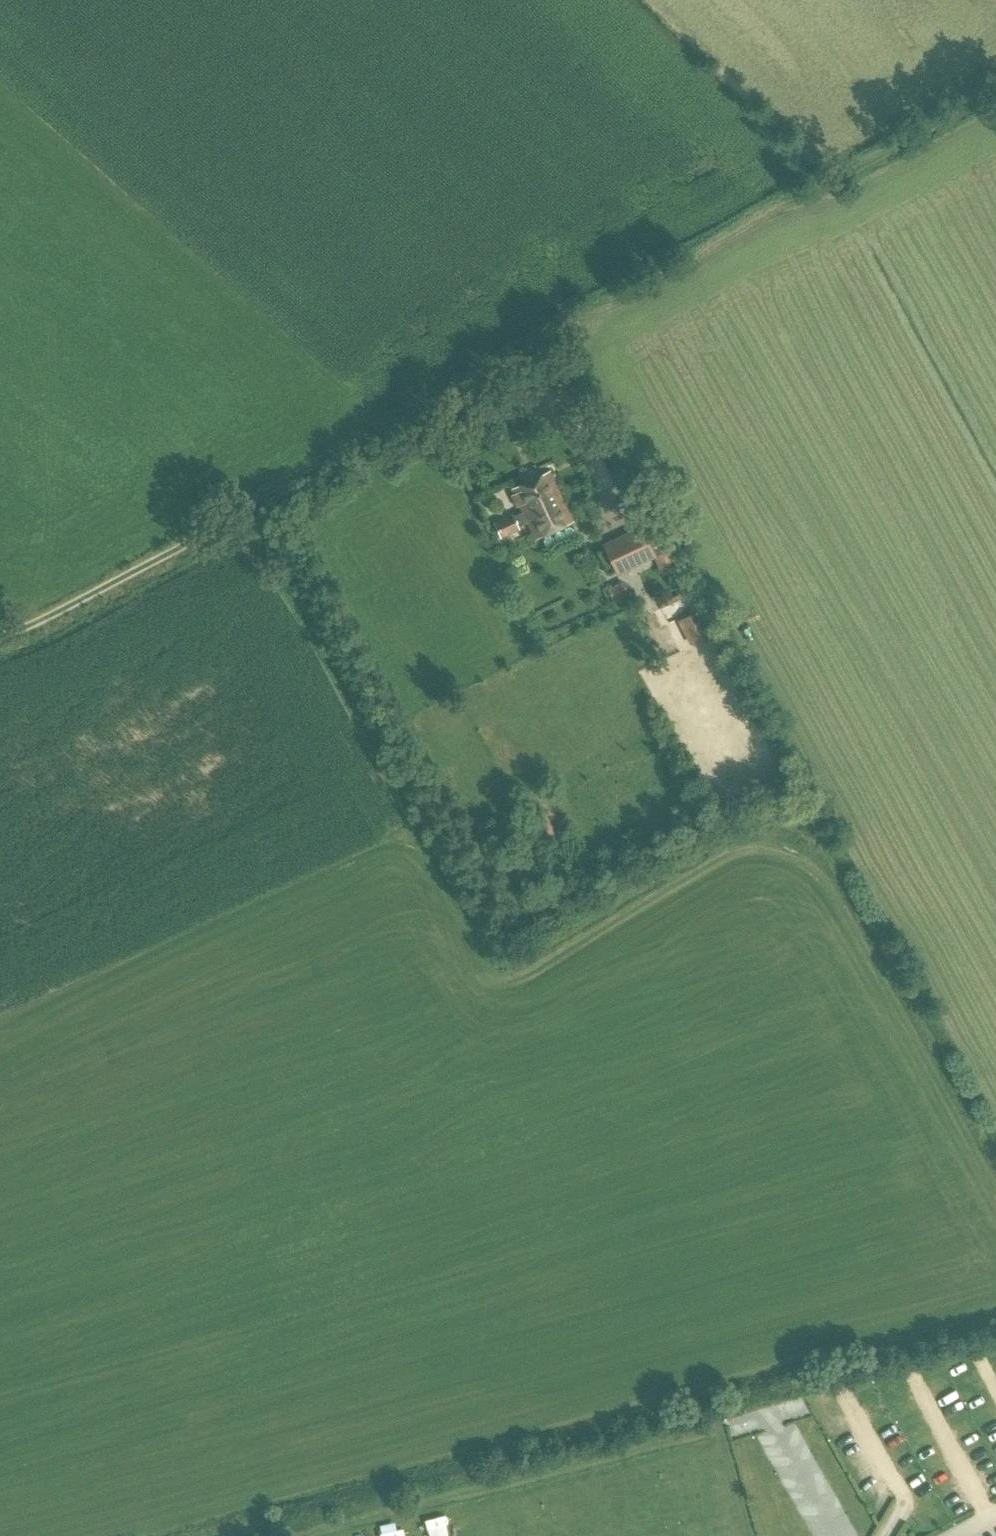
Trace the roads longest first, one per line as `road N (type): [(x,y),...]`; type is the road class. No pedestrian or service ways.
road 1 (track): [(0,630),(66,604),(406,421),(995,87)]
road 2 (track): [(995,1189),(822,877),(803,859),(749,849),(724,858),(517,981),(499,982),(467,960)]

